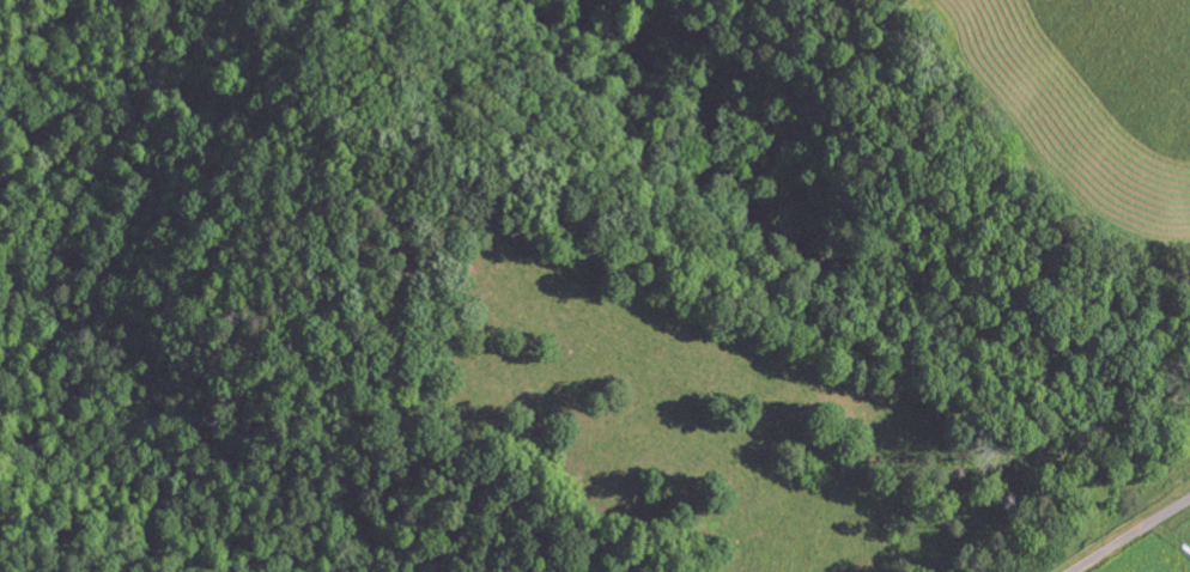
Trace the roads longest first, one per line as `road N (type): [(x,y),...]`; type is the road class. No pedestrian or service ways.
road 1 (residential): [(1072,571),(1189,499)]

